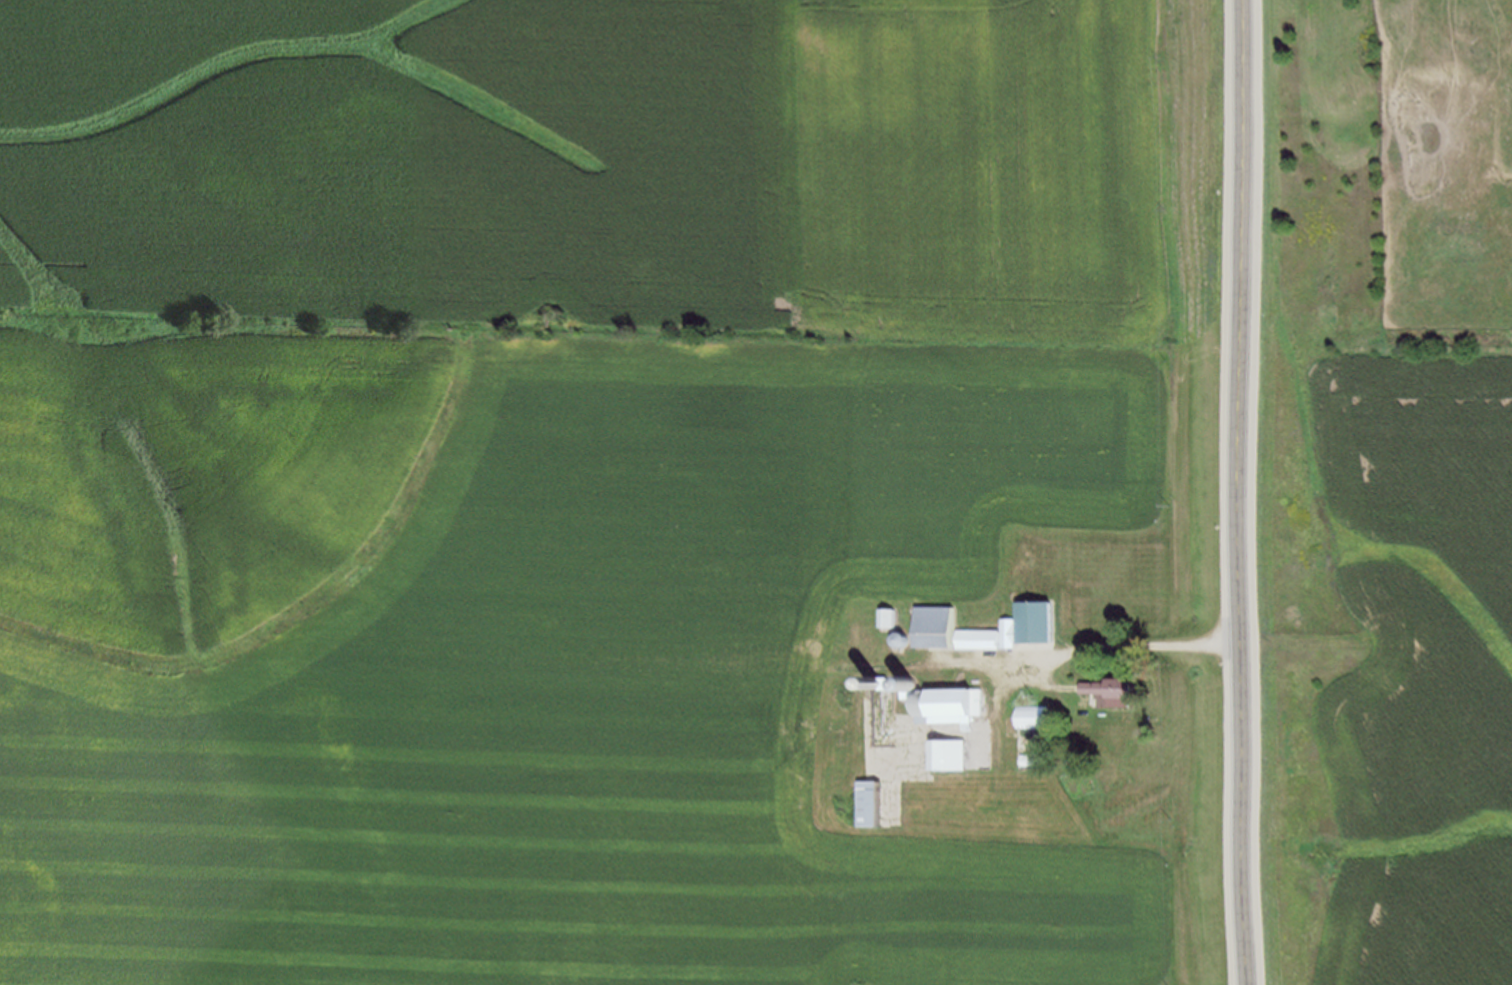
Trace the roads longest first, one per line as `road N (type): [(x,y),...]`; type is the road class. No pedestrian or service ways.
road 1 (primary): [(1249,984),(1238,0)]

